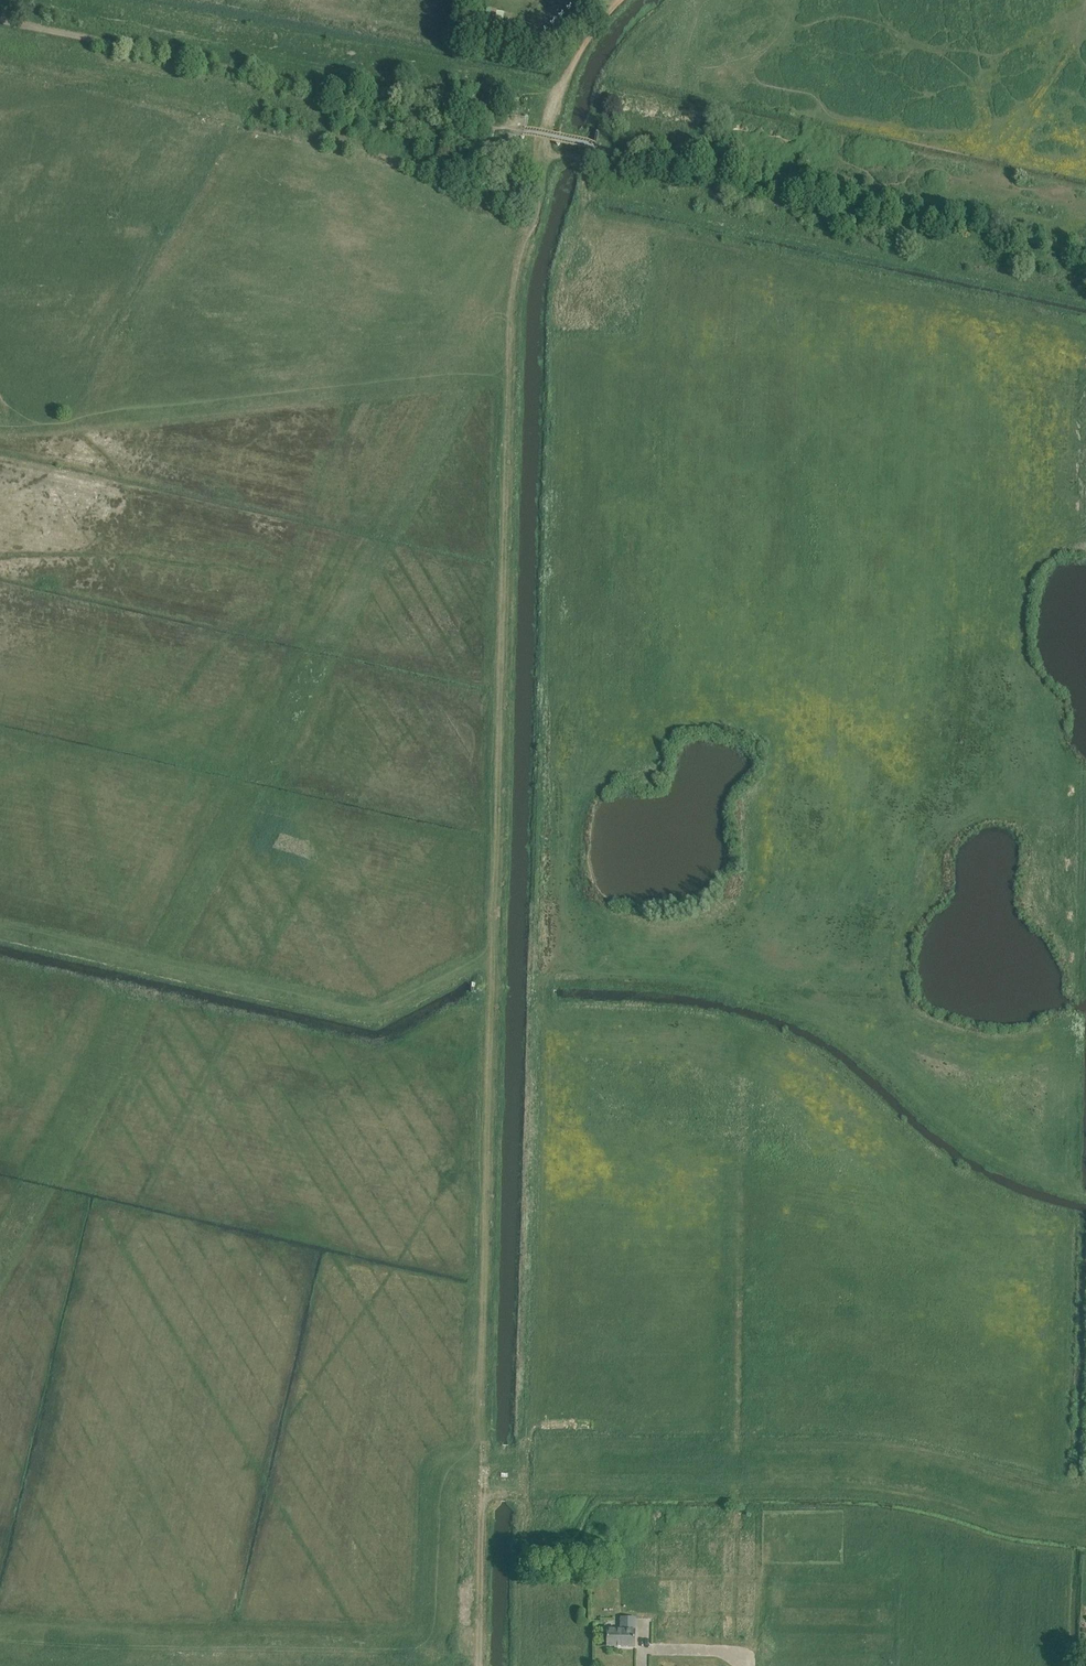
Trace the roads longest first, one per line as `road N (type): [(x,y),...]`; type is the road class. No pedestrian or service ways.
road 1 (track): [(536,1475),(931,1476),(1085,1514)]
road 2 (track): [(620,0),(556,102),(548,159)]

